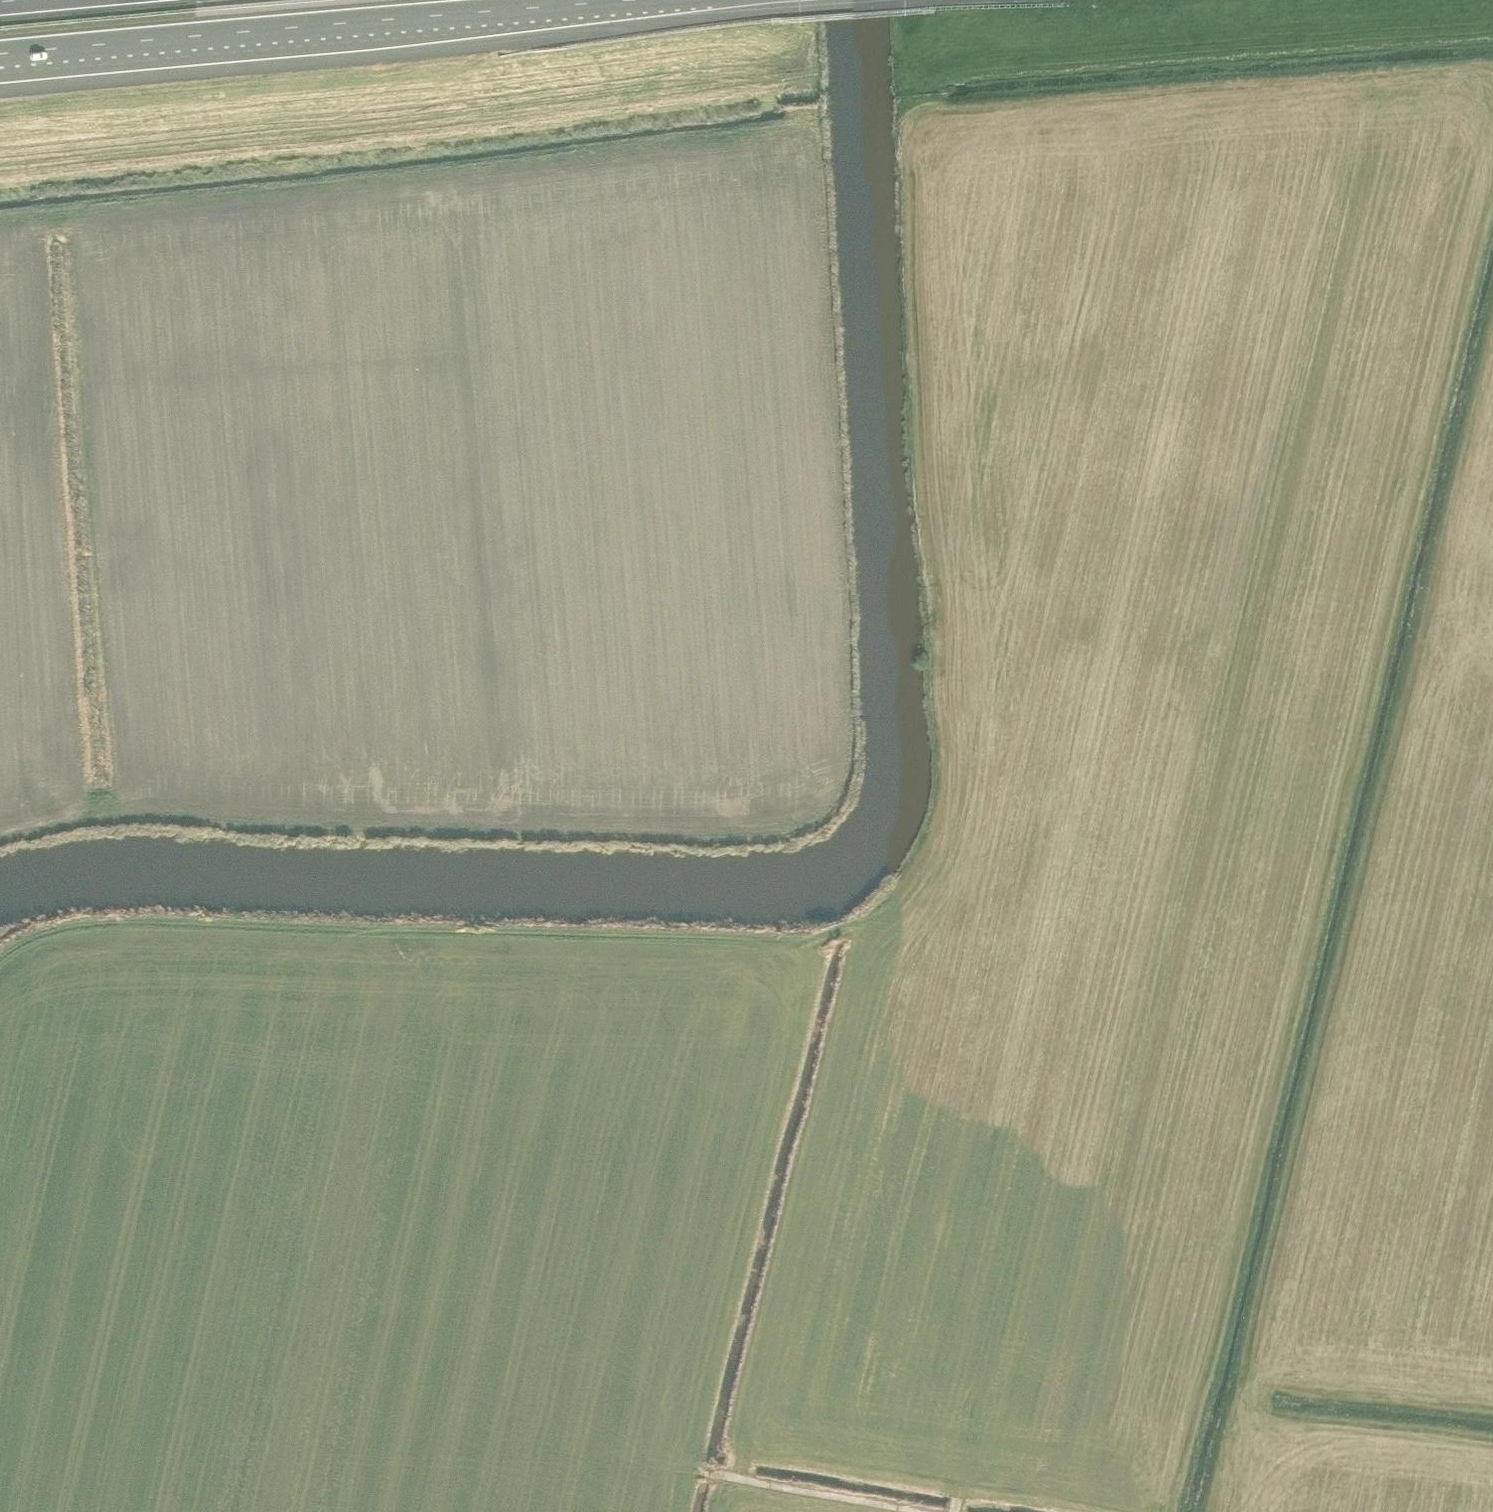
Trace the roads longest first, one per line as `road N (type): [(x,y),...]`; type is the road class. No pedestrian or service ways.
road 1 (motorway): [(0,57),(657,0)]
road 2 (track): [(917,1511),(699,1472)]

